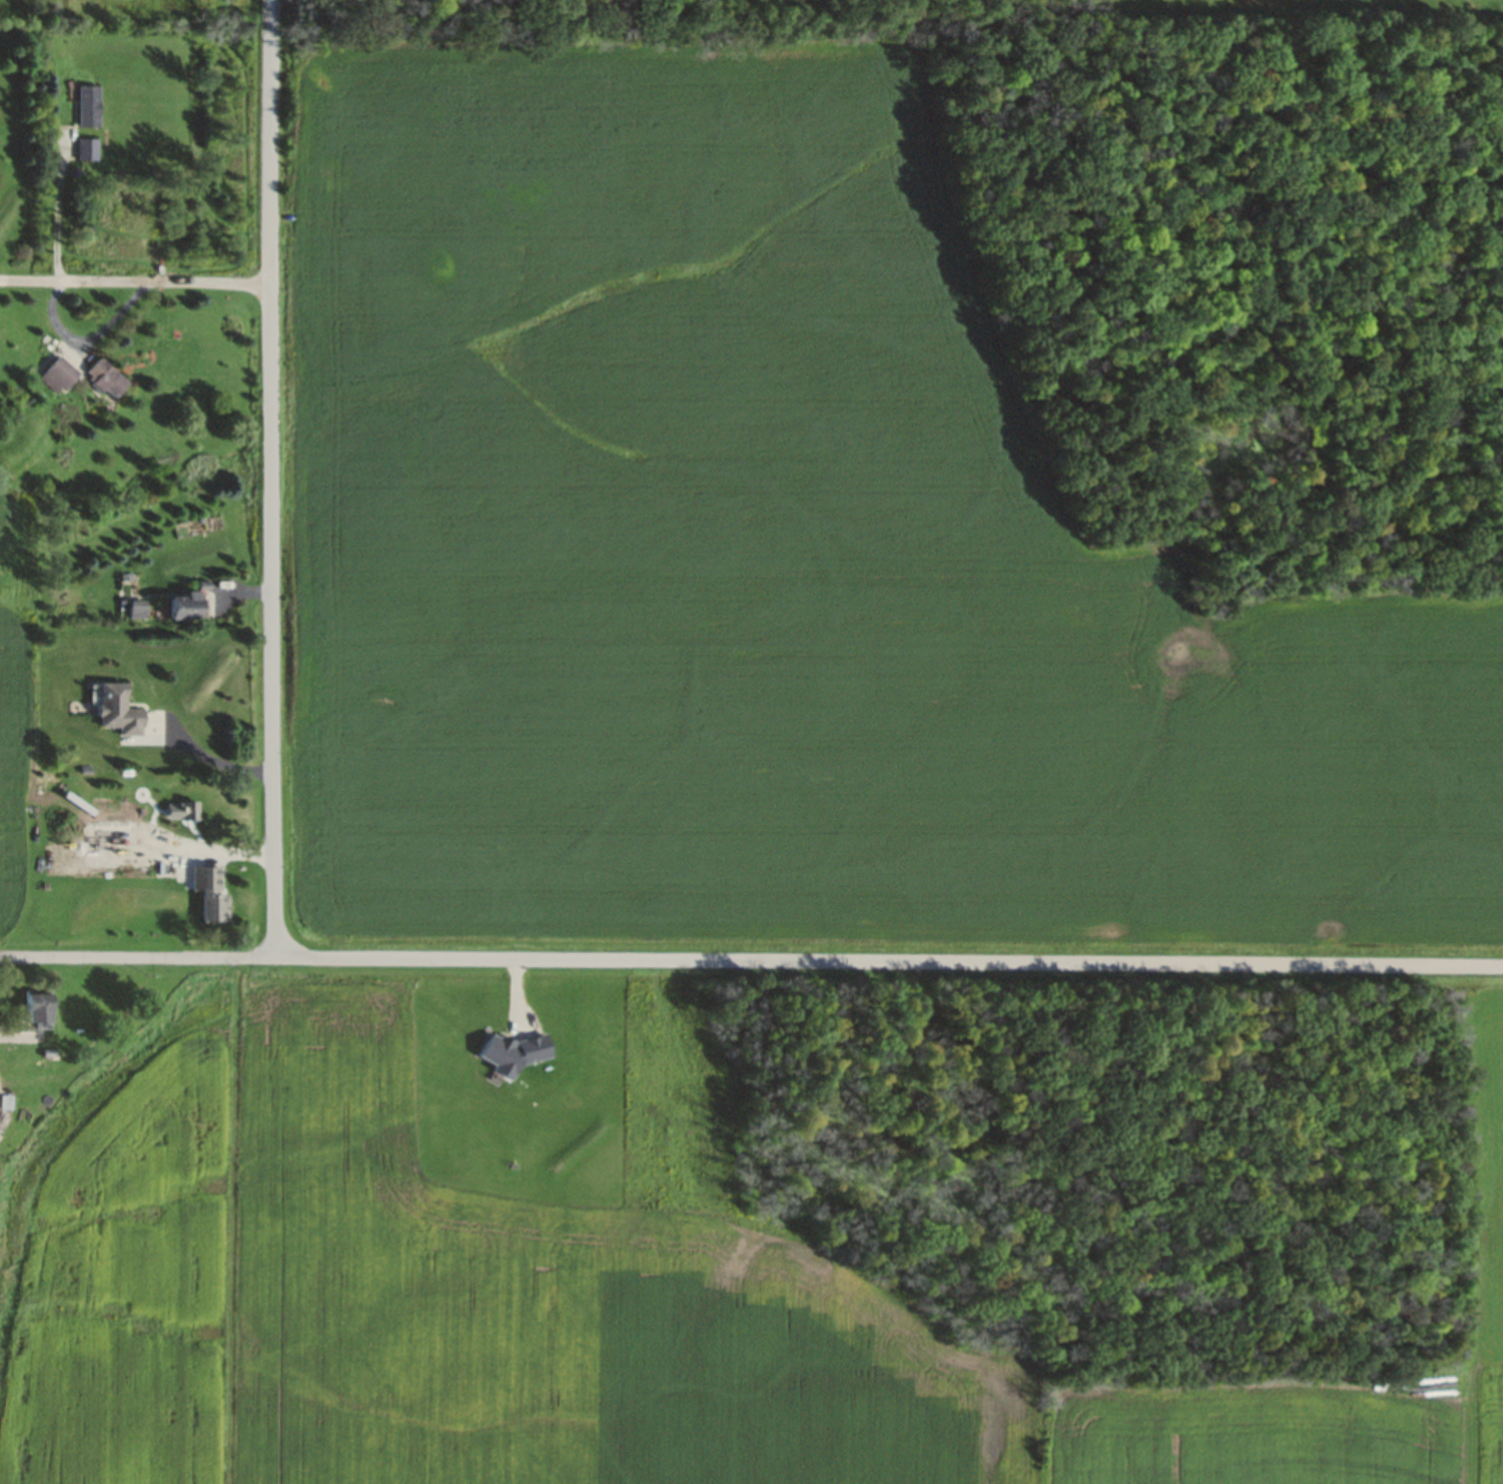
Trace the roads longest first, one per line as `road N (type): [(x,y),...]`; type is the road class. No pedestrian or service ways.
road 1 (residential): [(0,954),(1502,967)]
road 2 (residential): [(272,0),(277,959)]

